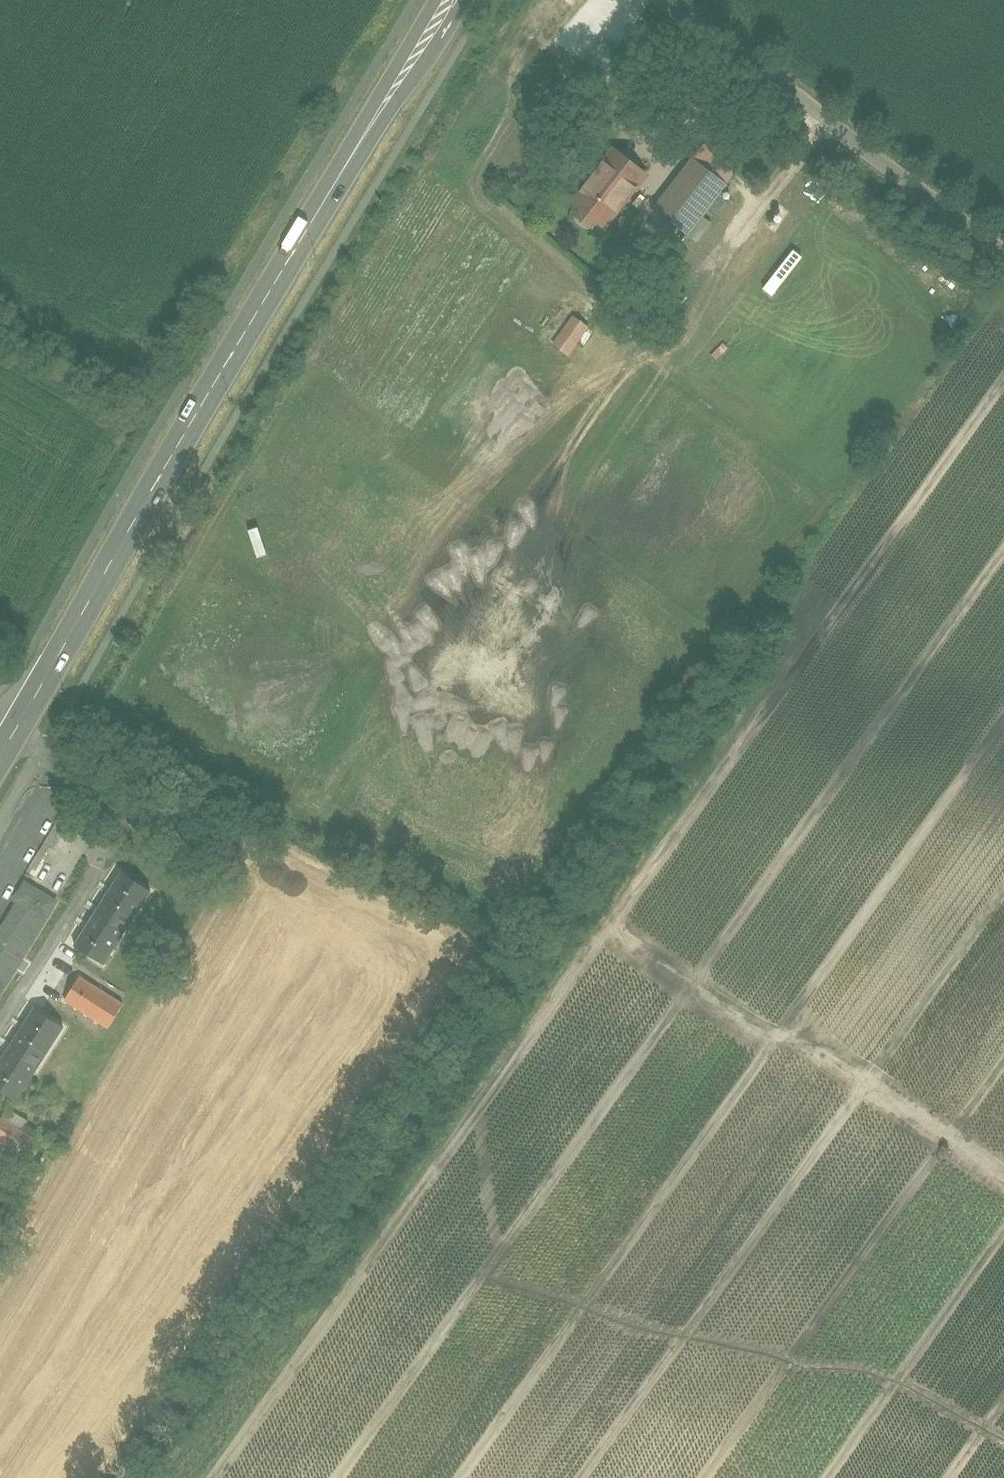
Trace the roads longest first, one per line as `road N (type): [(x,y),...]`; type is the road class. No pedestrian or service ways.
road 1 (primary): [(452,0),(0,755)]
road 2 (residential): [(672,0),(1003,250)]

